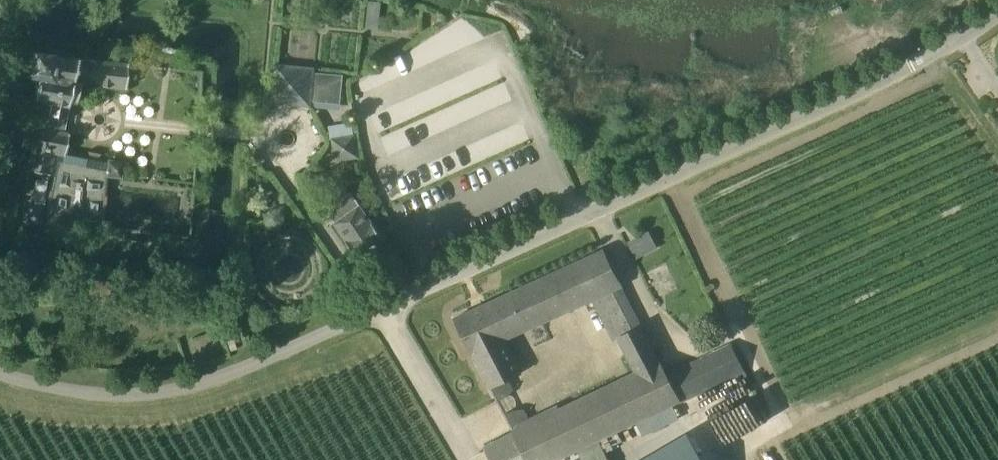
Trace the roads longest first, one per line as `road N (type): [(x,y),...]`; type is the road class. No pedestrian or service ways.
road 1 (unclassified): [(0,374),(106,395),(226,380),(911,65)]

